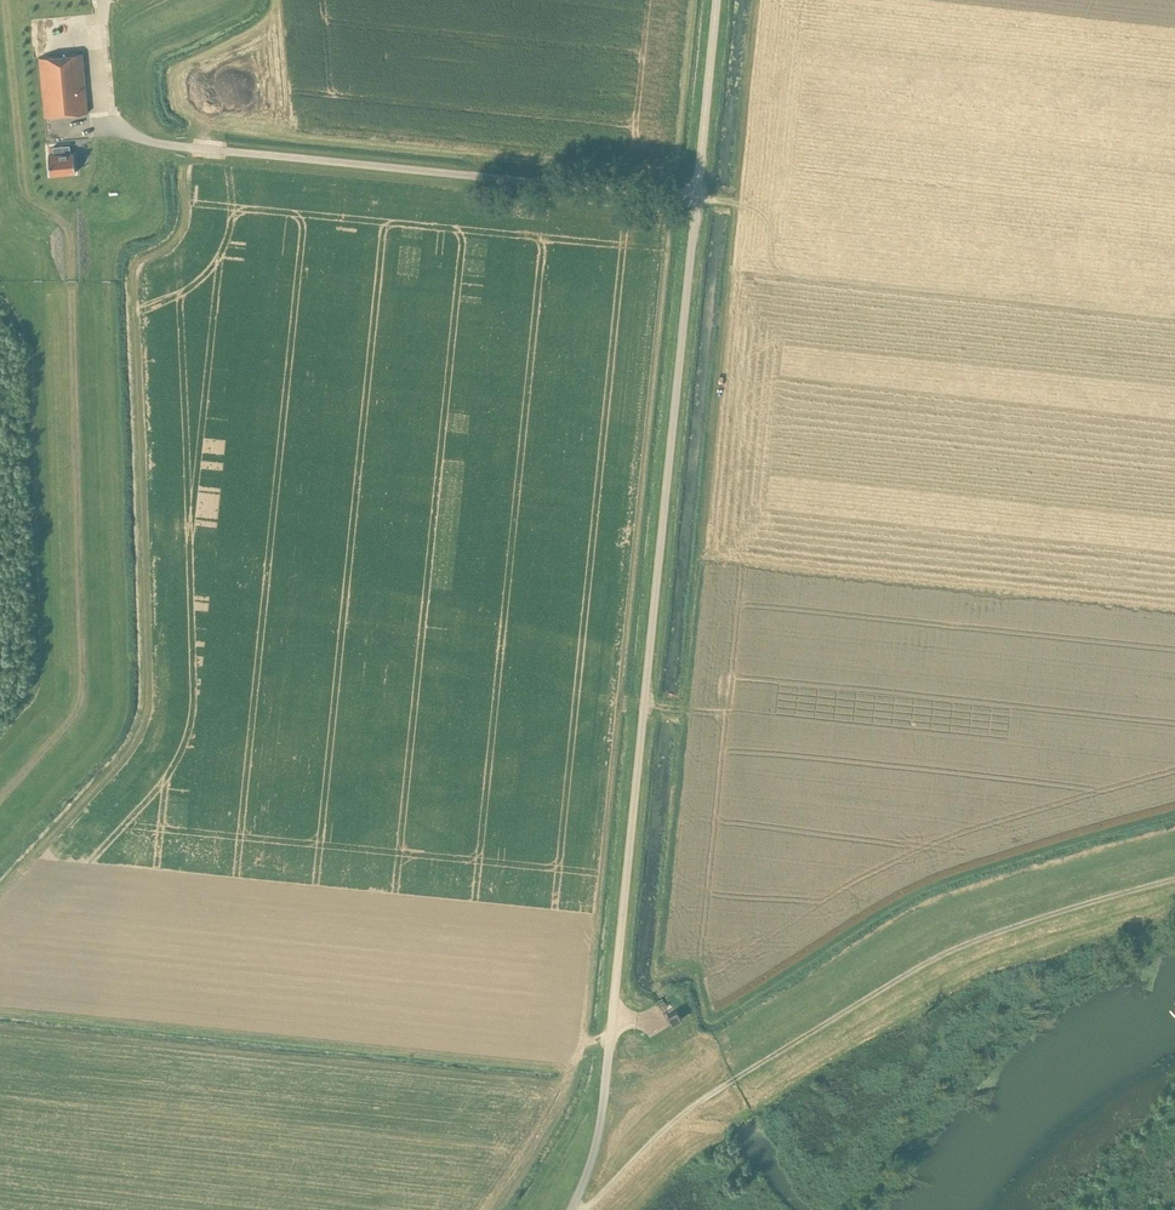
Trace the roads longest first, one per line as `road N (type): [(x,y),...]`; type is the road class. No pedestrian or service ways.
road 1 (unclassified): [(578,1209),(599,1181),(721,0)]
road 2 (track): [(0,800),(83,709),(72,235),(64,221),(32,206),(23,187),(5,0)]
road 3 (track): [(599,1181),(777,1052),(979,942),(1174,883)]

